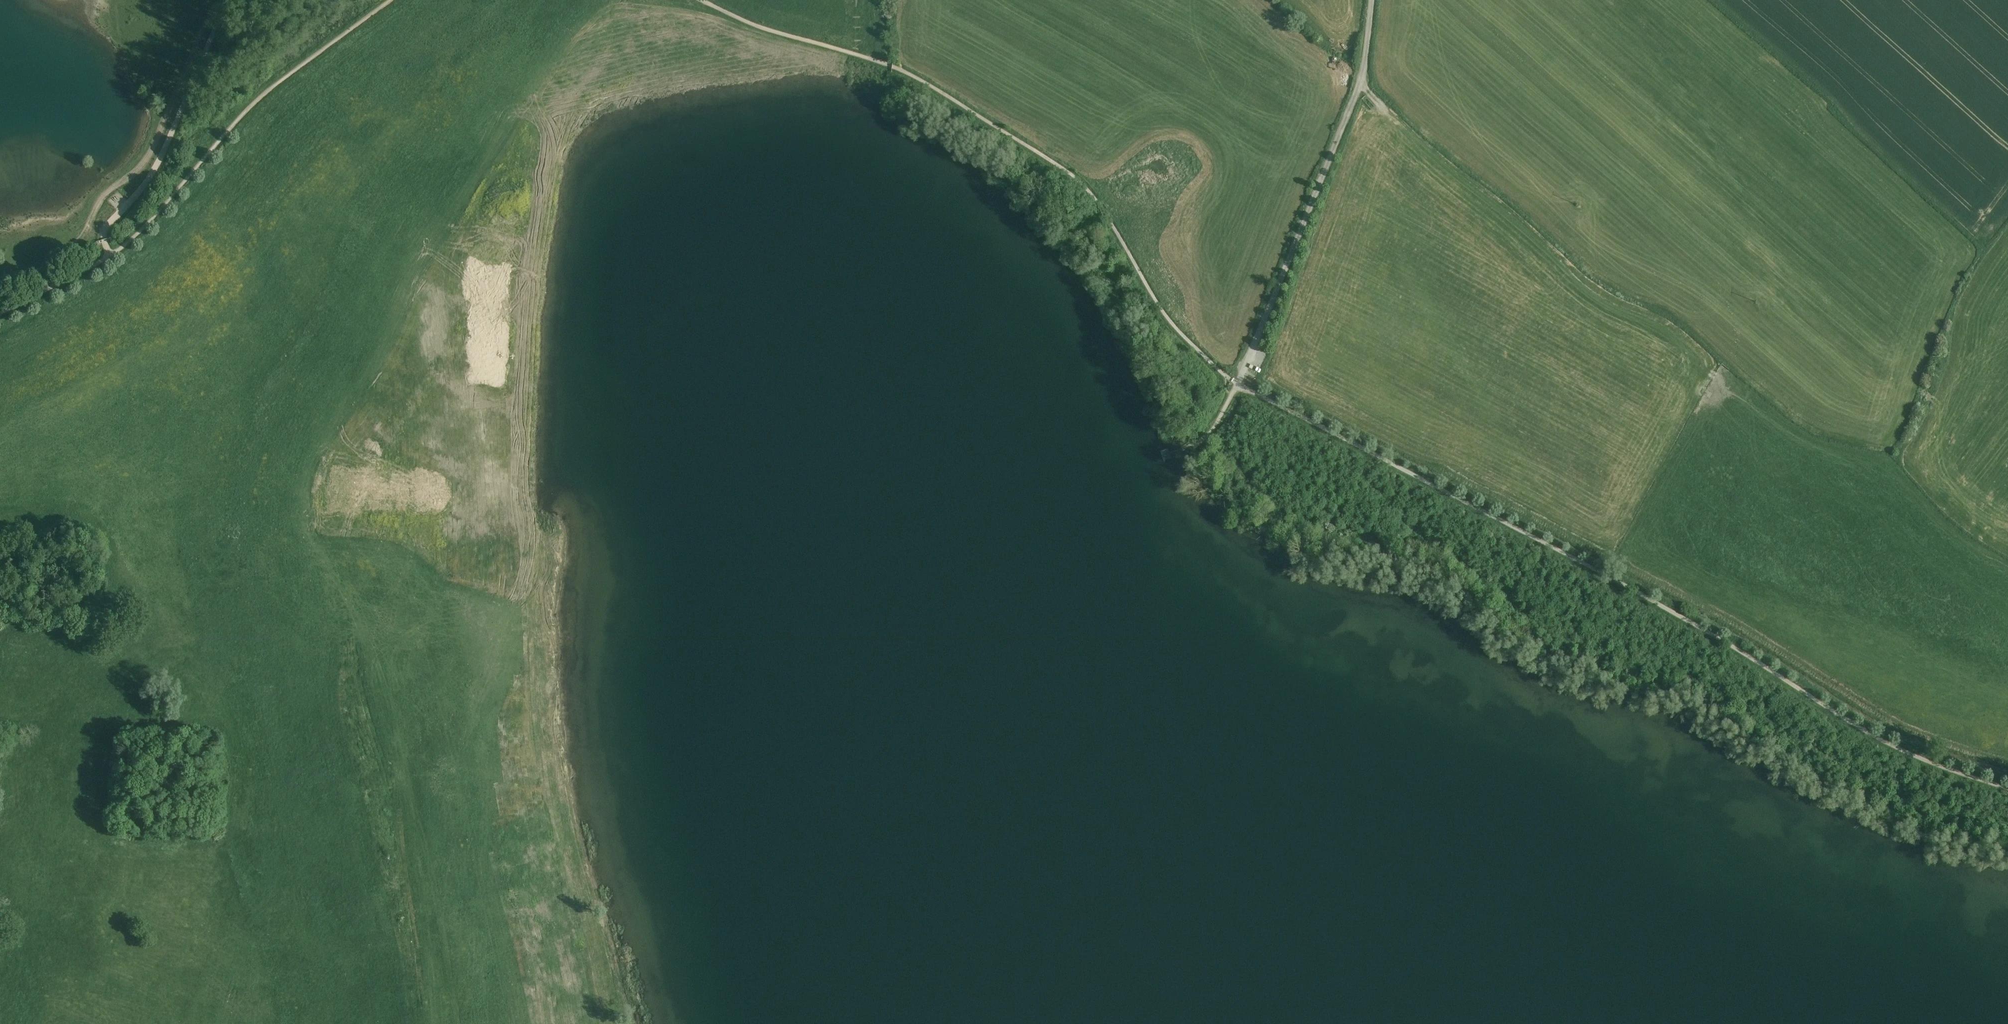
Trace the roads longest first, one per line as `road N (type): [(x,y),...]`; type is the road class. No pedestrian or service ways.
road 1 (track): [(389,0),(250,107),(123,246),(0,314)]
road 2 (unclassified): [(1371,0),(1361,81),(1238,384)]
road 3 (track): [(896,66),(758,26),(701,0)]
road 4 (track): [(220,0),(167,115)]

